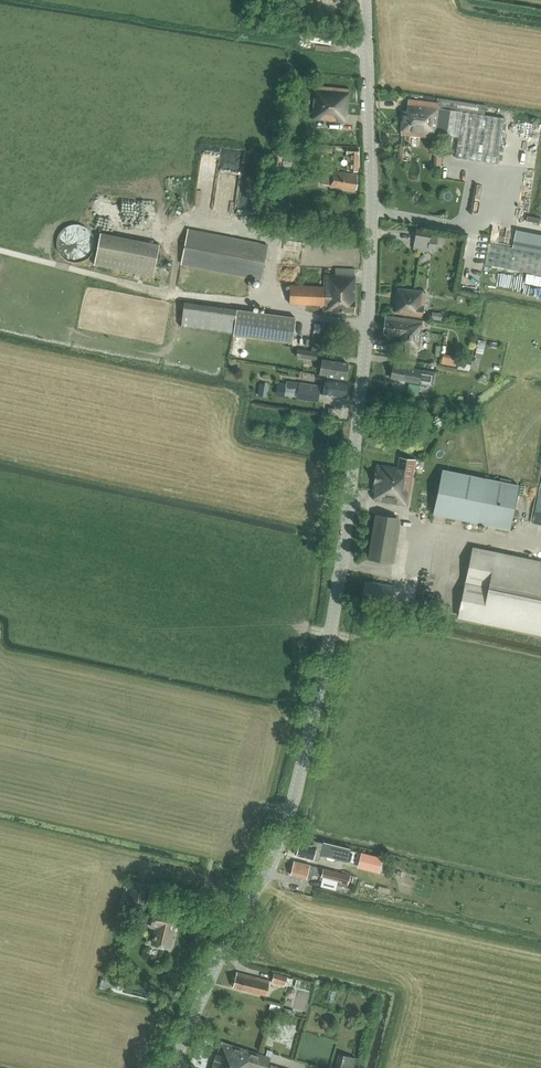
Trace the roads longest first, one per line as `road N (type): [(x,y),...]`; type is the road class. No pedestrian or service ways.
road 1 (tertiary): [(174,1067),(281,842),(331,644),(372,274),(366,0)]
road 2 (track): [(0,248),(367,324)]
road 3 (track): [(291,809),(0,744)]
road 4 (track): [(540,957),(257,891)]
road 5 (track): [(540,660),(391,631),(332,633)]
road 6 (track): [(211,25),(368,53)]
road 7 (track): [(131,857),(257,891)]

